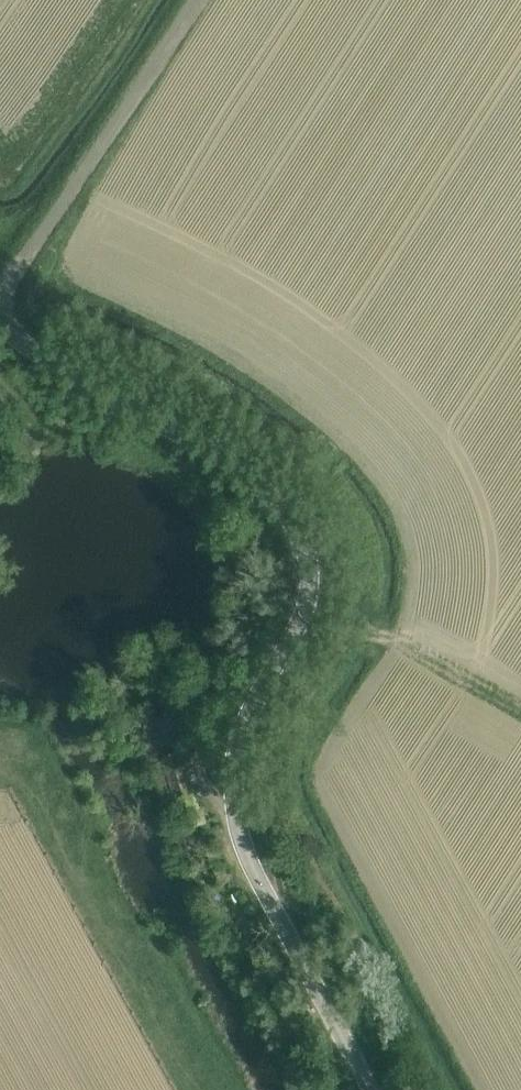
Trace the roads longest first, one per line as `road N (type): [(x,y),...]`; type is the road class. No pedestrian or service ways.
road 1 (tertiary): [(372,1089),(246,852),(236,810),(242,730),(309,599),(310,561),(299,531),(236,464),(0,323)]
road 2 (track): [(281,917),(266,802),(271,758),(355,641),(388,640),(520,716)]
road 3 (track): [(0,287),(198,0)]

